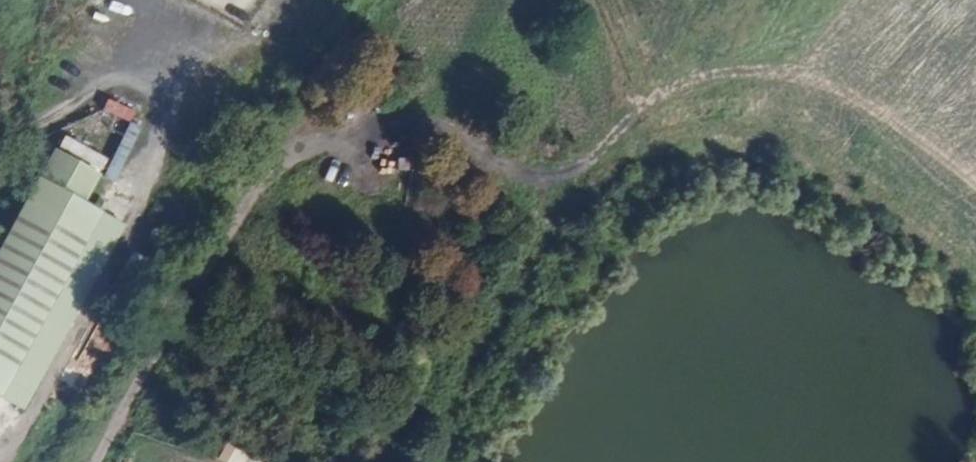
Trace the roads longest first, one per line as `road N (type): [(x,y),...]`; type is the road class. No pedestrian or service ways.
road 1 (track): [(87,461),(213,246),(271,168),(314,138),(346,132)]

